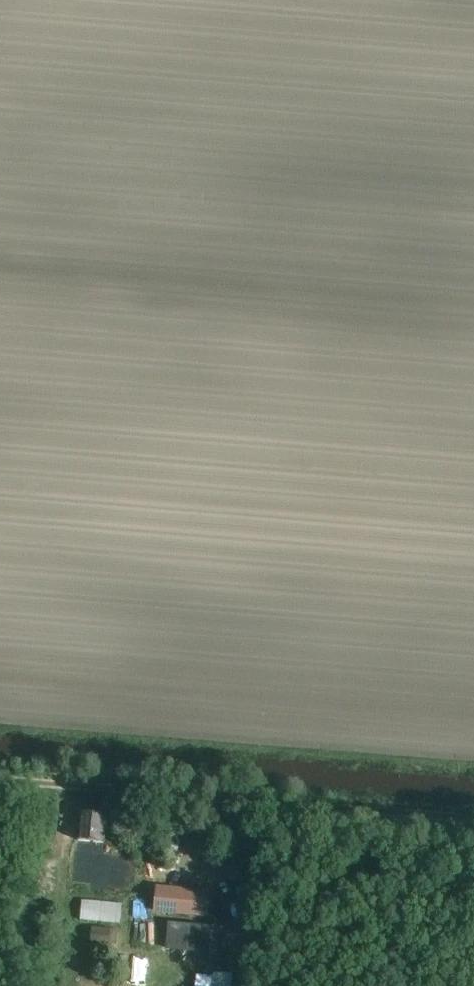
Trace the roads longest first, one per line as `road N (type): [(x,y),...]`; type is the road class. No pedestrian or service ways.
road 1 (track): [(473,811),(0,770)]

